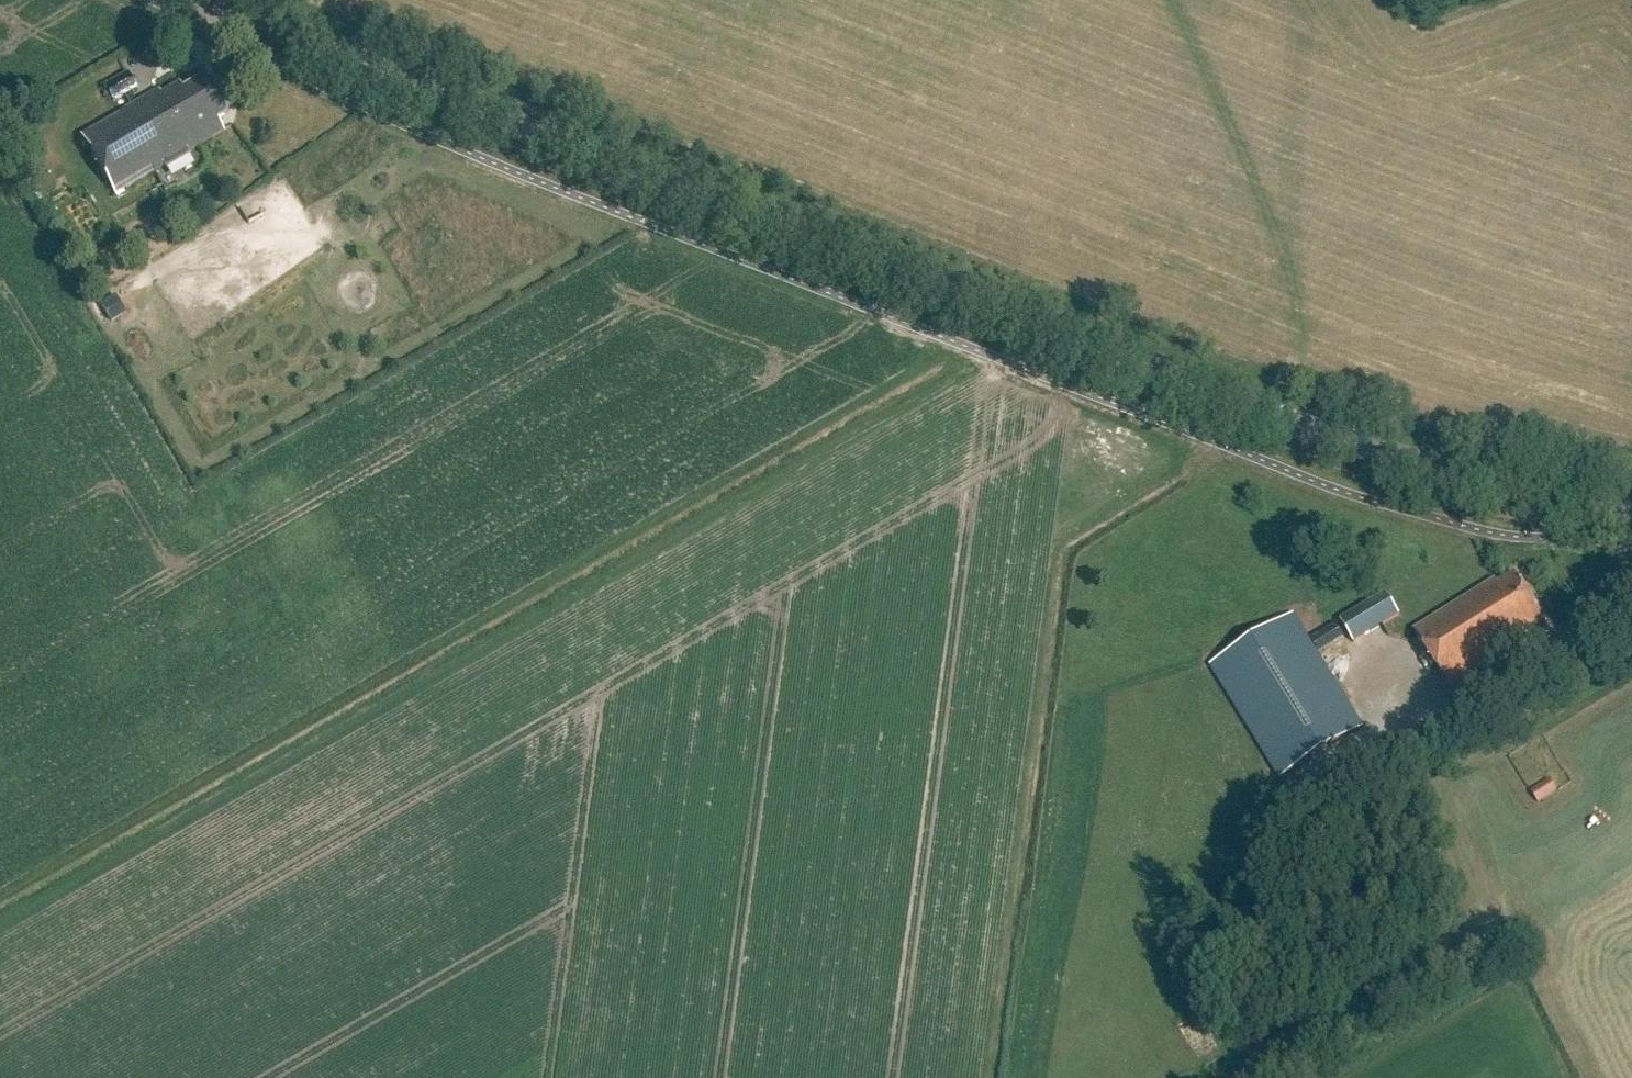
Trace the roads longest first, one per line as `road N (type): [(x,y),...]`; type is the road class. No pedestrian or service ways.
road 1 (secondary): [(1631,516),(1318,427),(457,110),(234,0)]
road 2 (track): [(1256,1077),(1455,957),(1469,934),(1462,788),(1487,754),(1631,668)]

